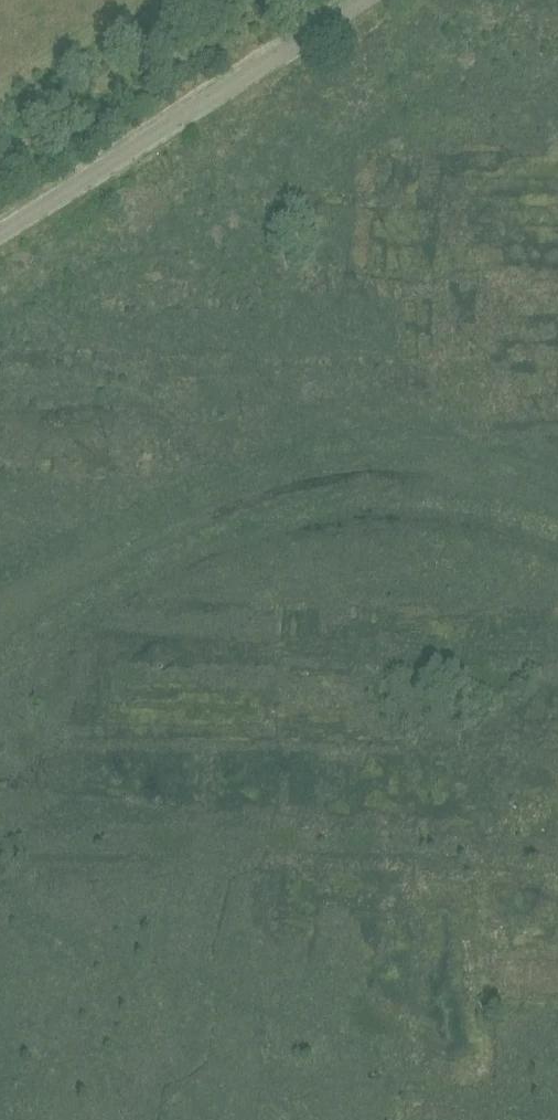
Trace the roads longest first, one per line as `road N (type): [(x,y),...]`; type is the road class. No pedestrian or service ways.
road 1 (unclassified): [(0,237),(371,0)]

